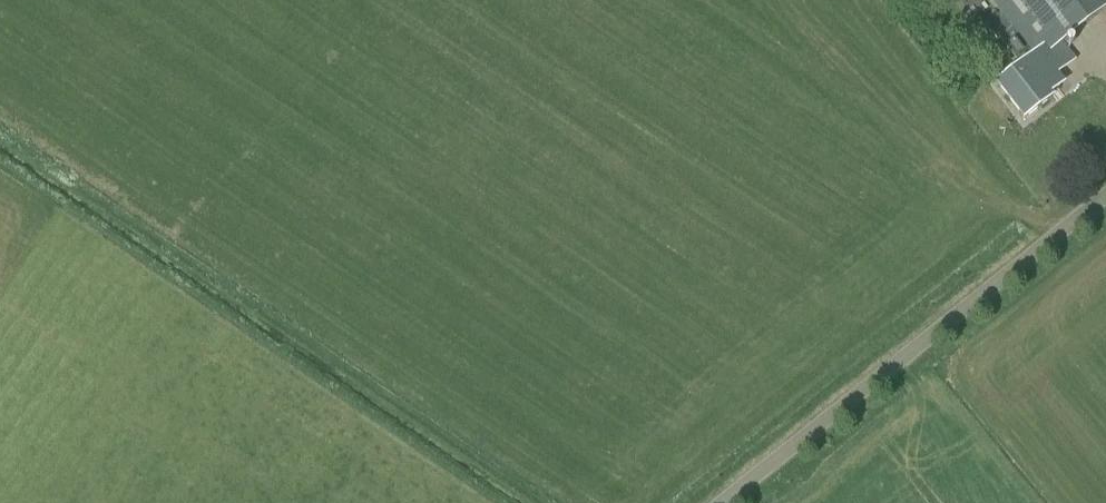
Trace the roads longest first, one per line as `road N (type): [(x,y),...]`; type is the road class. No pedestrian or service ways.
road 1 (unclassified): [(738,502),(1105,208)]

